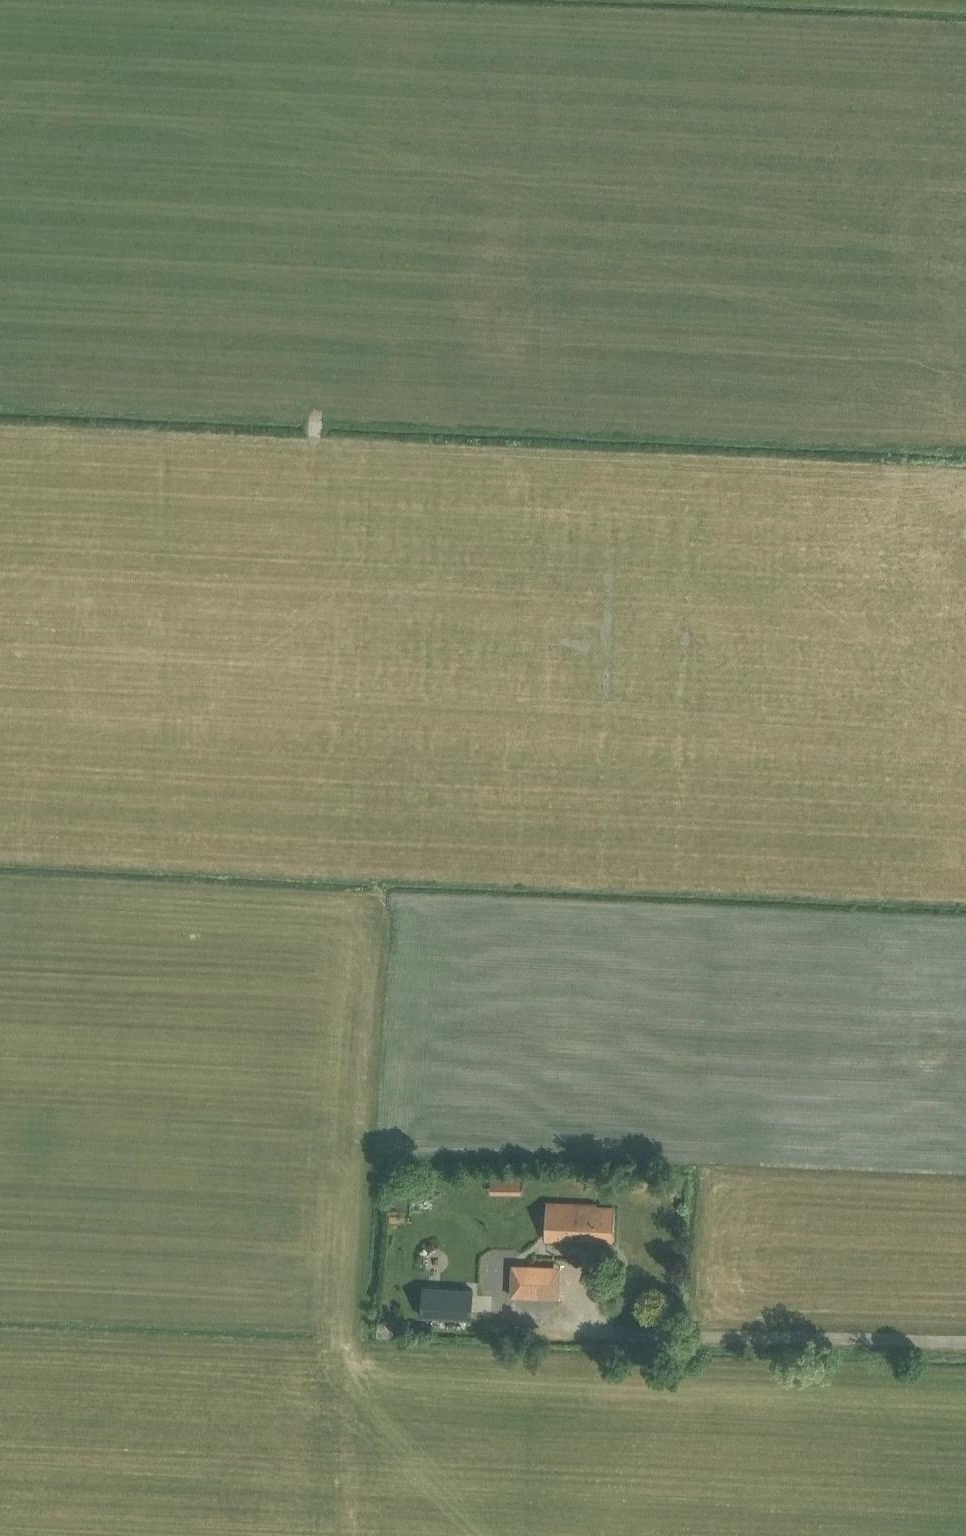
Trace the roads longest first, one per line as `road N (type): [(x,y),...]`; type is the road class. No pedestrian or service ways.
road 1 (track): [(965,1343),(676,1336)]

